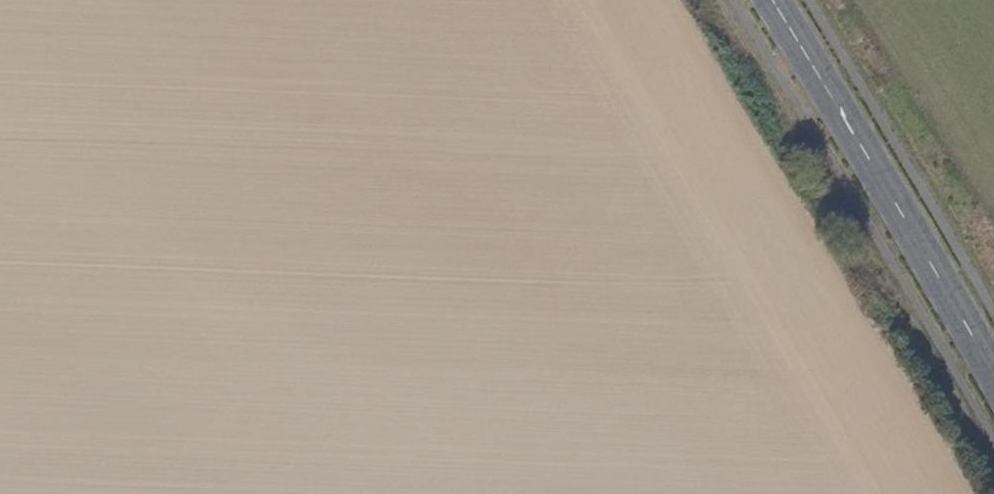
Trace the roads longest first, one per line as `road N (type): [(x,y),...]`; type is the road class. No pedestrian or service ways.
road 1 (tertiary): [(772,0),(993,373)]

